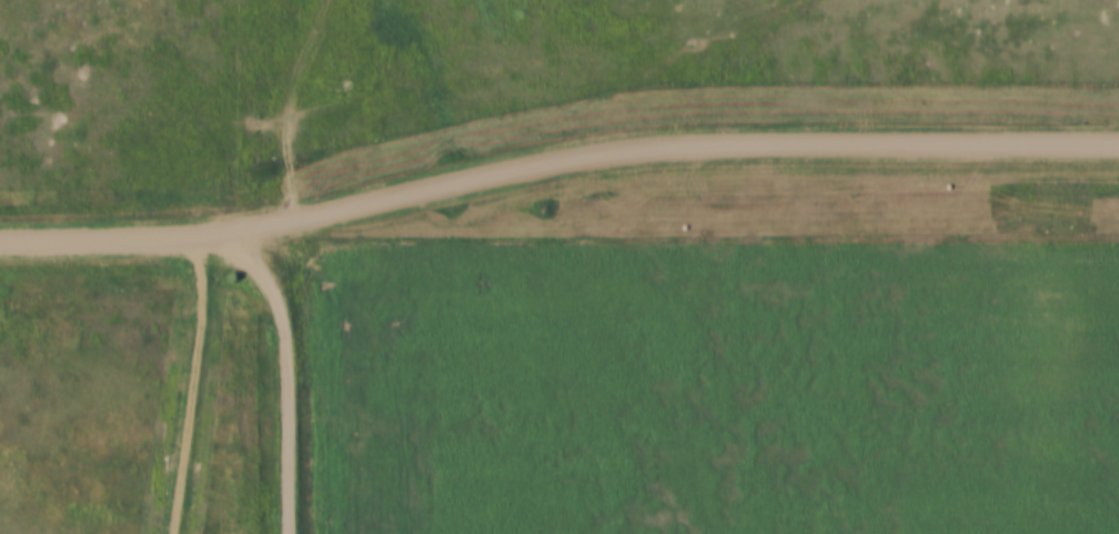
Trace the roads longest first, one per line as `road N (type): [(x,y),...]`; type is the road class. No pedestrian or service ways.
road 1 (residential): [(1118,146),(635,147),(214,235)]
road 2 (track): [(561,161),(688,47),(799,0)]
road 3 (residential): [(0,238),(214,235)]

